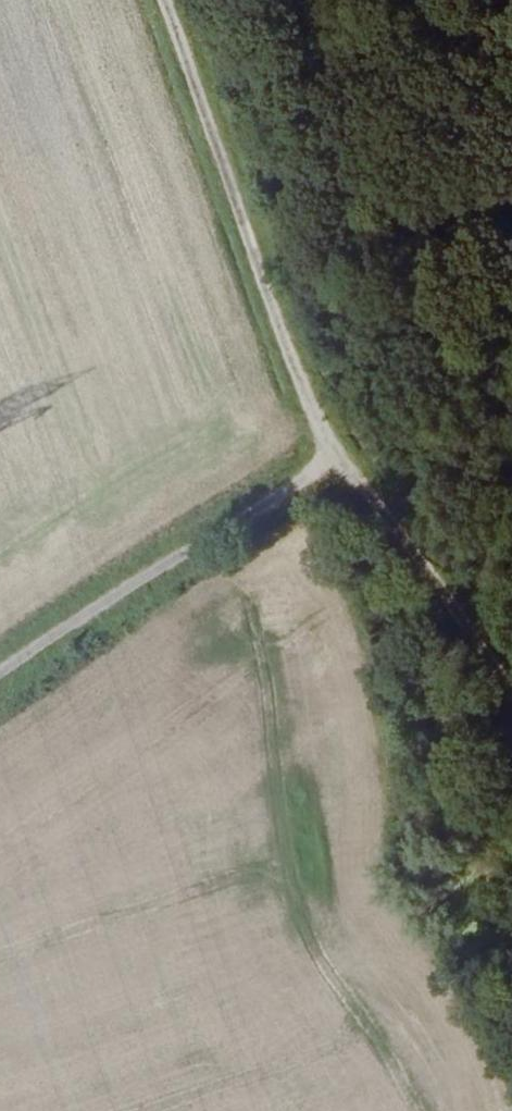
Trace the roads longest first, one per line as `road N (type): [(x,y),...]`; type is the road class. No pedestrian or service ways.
road 1 (track): [(511,681),(369,443),(206,0)]
road 2 (track): [(0,691),(121,600),(377,456),(511,368)]

